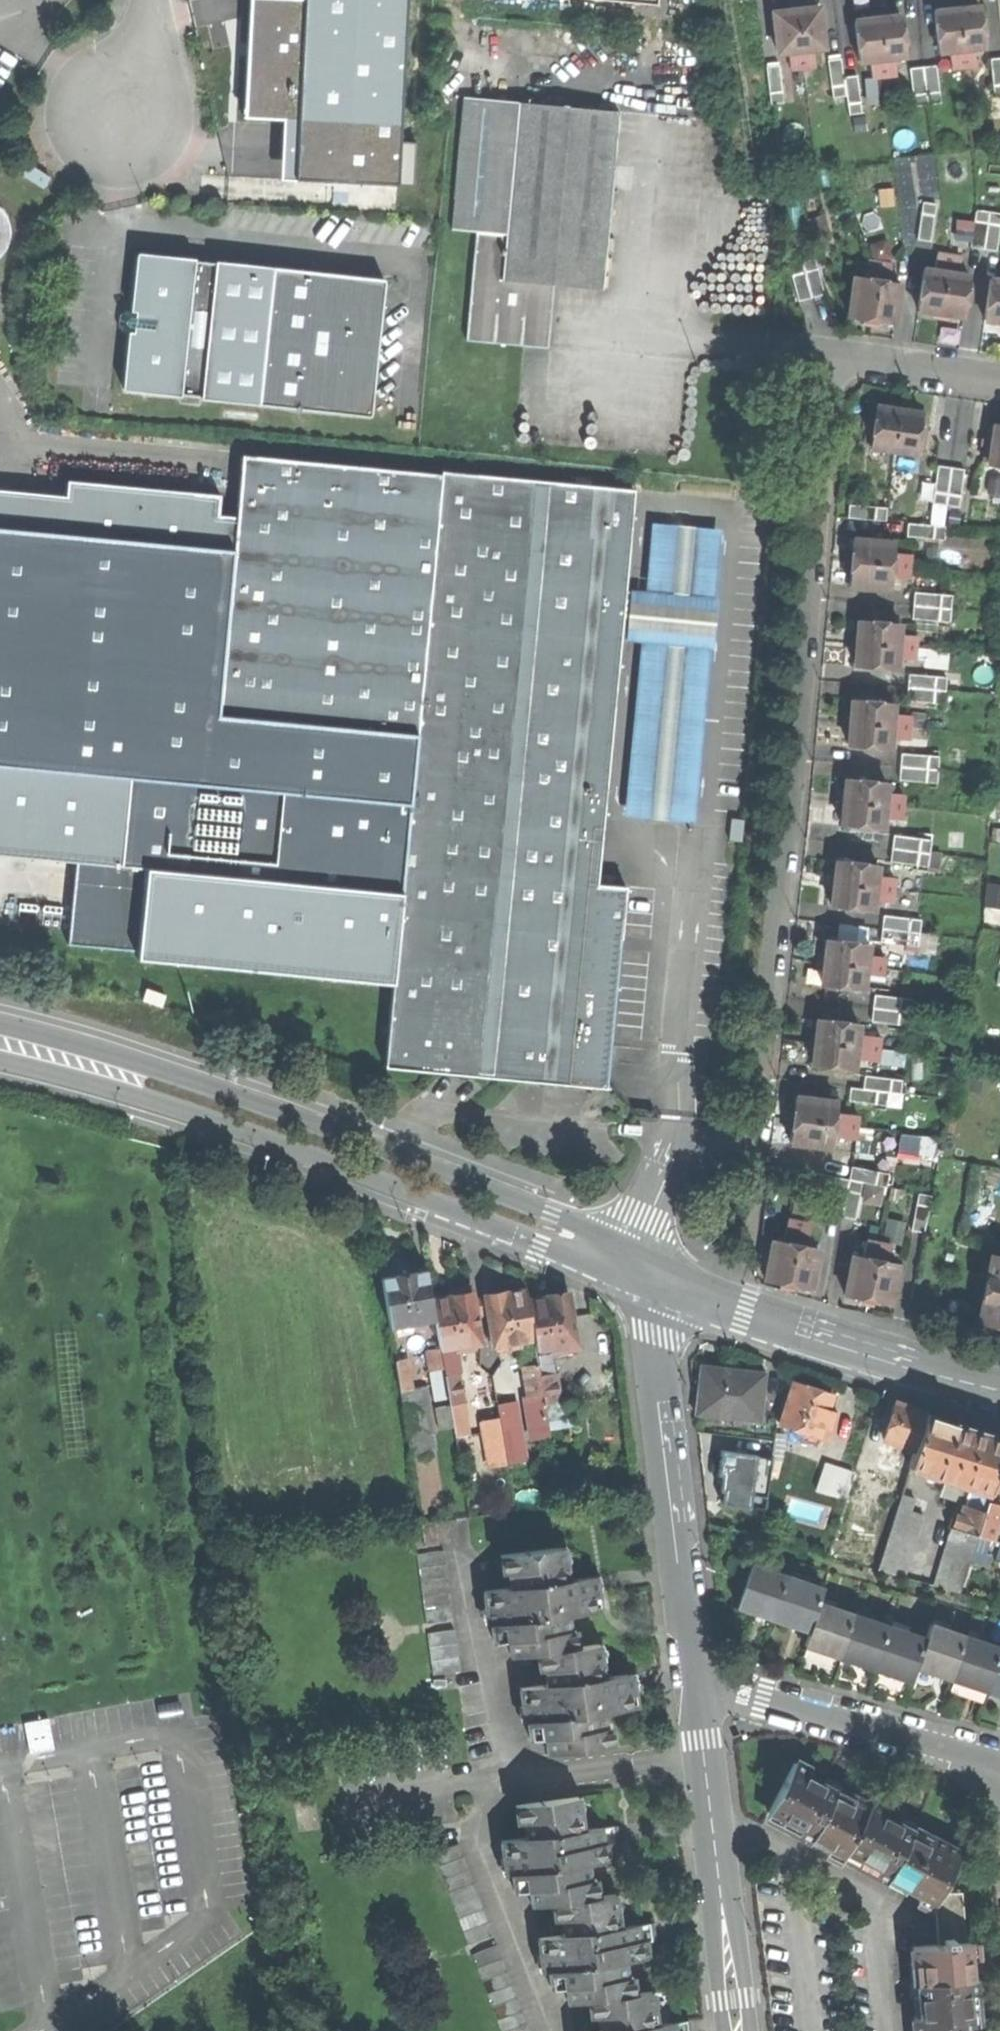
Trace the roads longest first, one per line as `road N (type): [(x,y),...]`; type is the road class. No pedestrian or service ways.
road 1 (residential): [(644,1271),(645,1236),(677,1151),(763,1117),(838,355)]
road 2 (tertiary): [(552,1227),(529,1203),(424,1162),(103,1048),(0,1024)]
road 3 (tertiary): [(0,1060),(176,1109),(509,1232),(552,1227)]
road 4 (residential): [(702,1693),(644,1271)]
road 5 (tertiary): [(644,1271),(812,1334),(999,1388)]
road 6 (residential): [(739,2030),(702,1693)]
road 7 (residential): [(702,1693),(761,1697),(999,1765)]
road 8 (residential): [(838,355),(999,379)]

